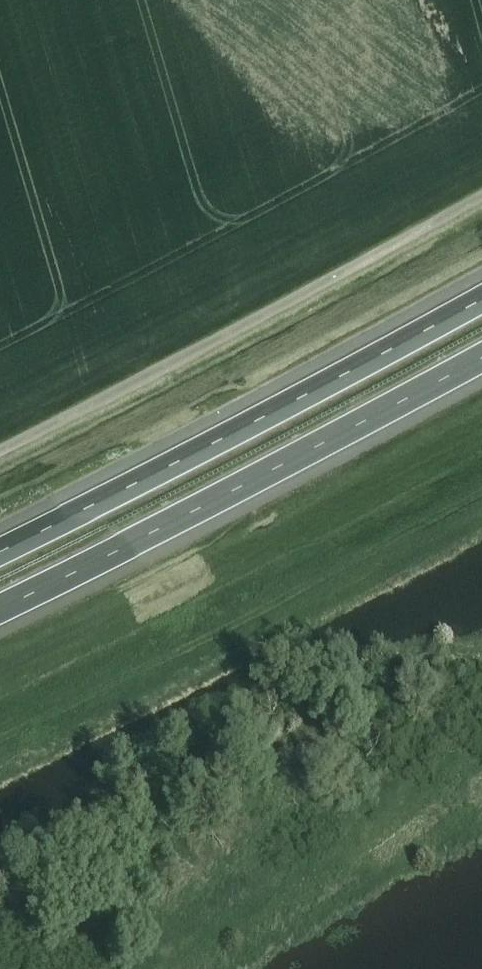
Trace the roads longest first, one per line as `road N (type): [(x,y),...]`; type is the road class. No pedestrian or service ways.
road 1 (motorway): [(481,293),(0,551)]
road 2 (unclassified): [(0,449),(481,198)]
road 3 (motorway): [(0,604),(481,357)]

